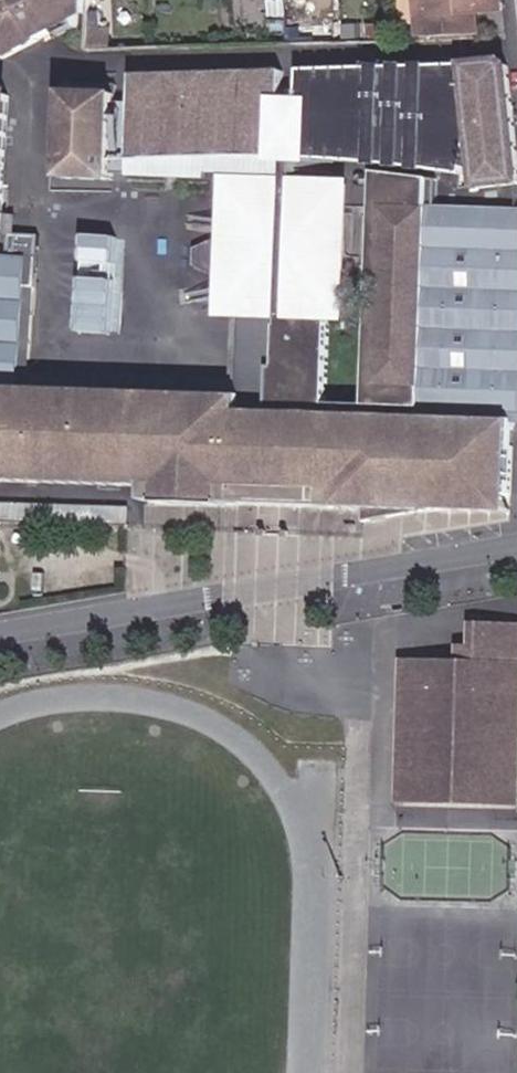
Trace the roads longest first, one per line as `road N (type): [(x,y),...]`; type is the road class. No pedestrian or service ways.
road 1 (residential): [(516,552),(0,642)]

